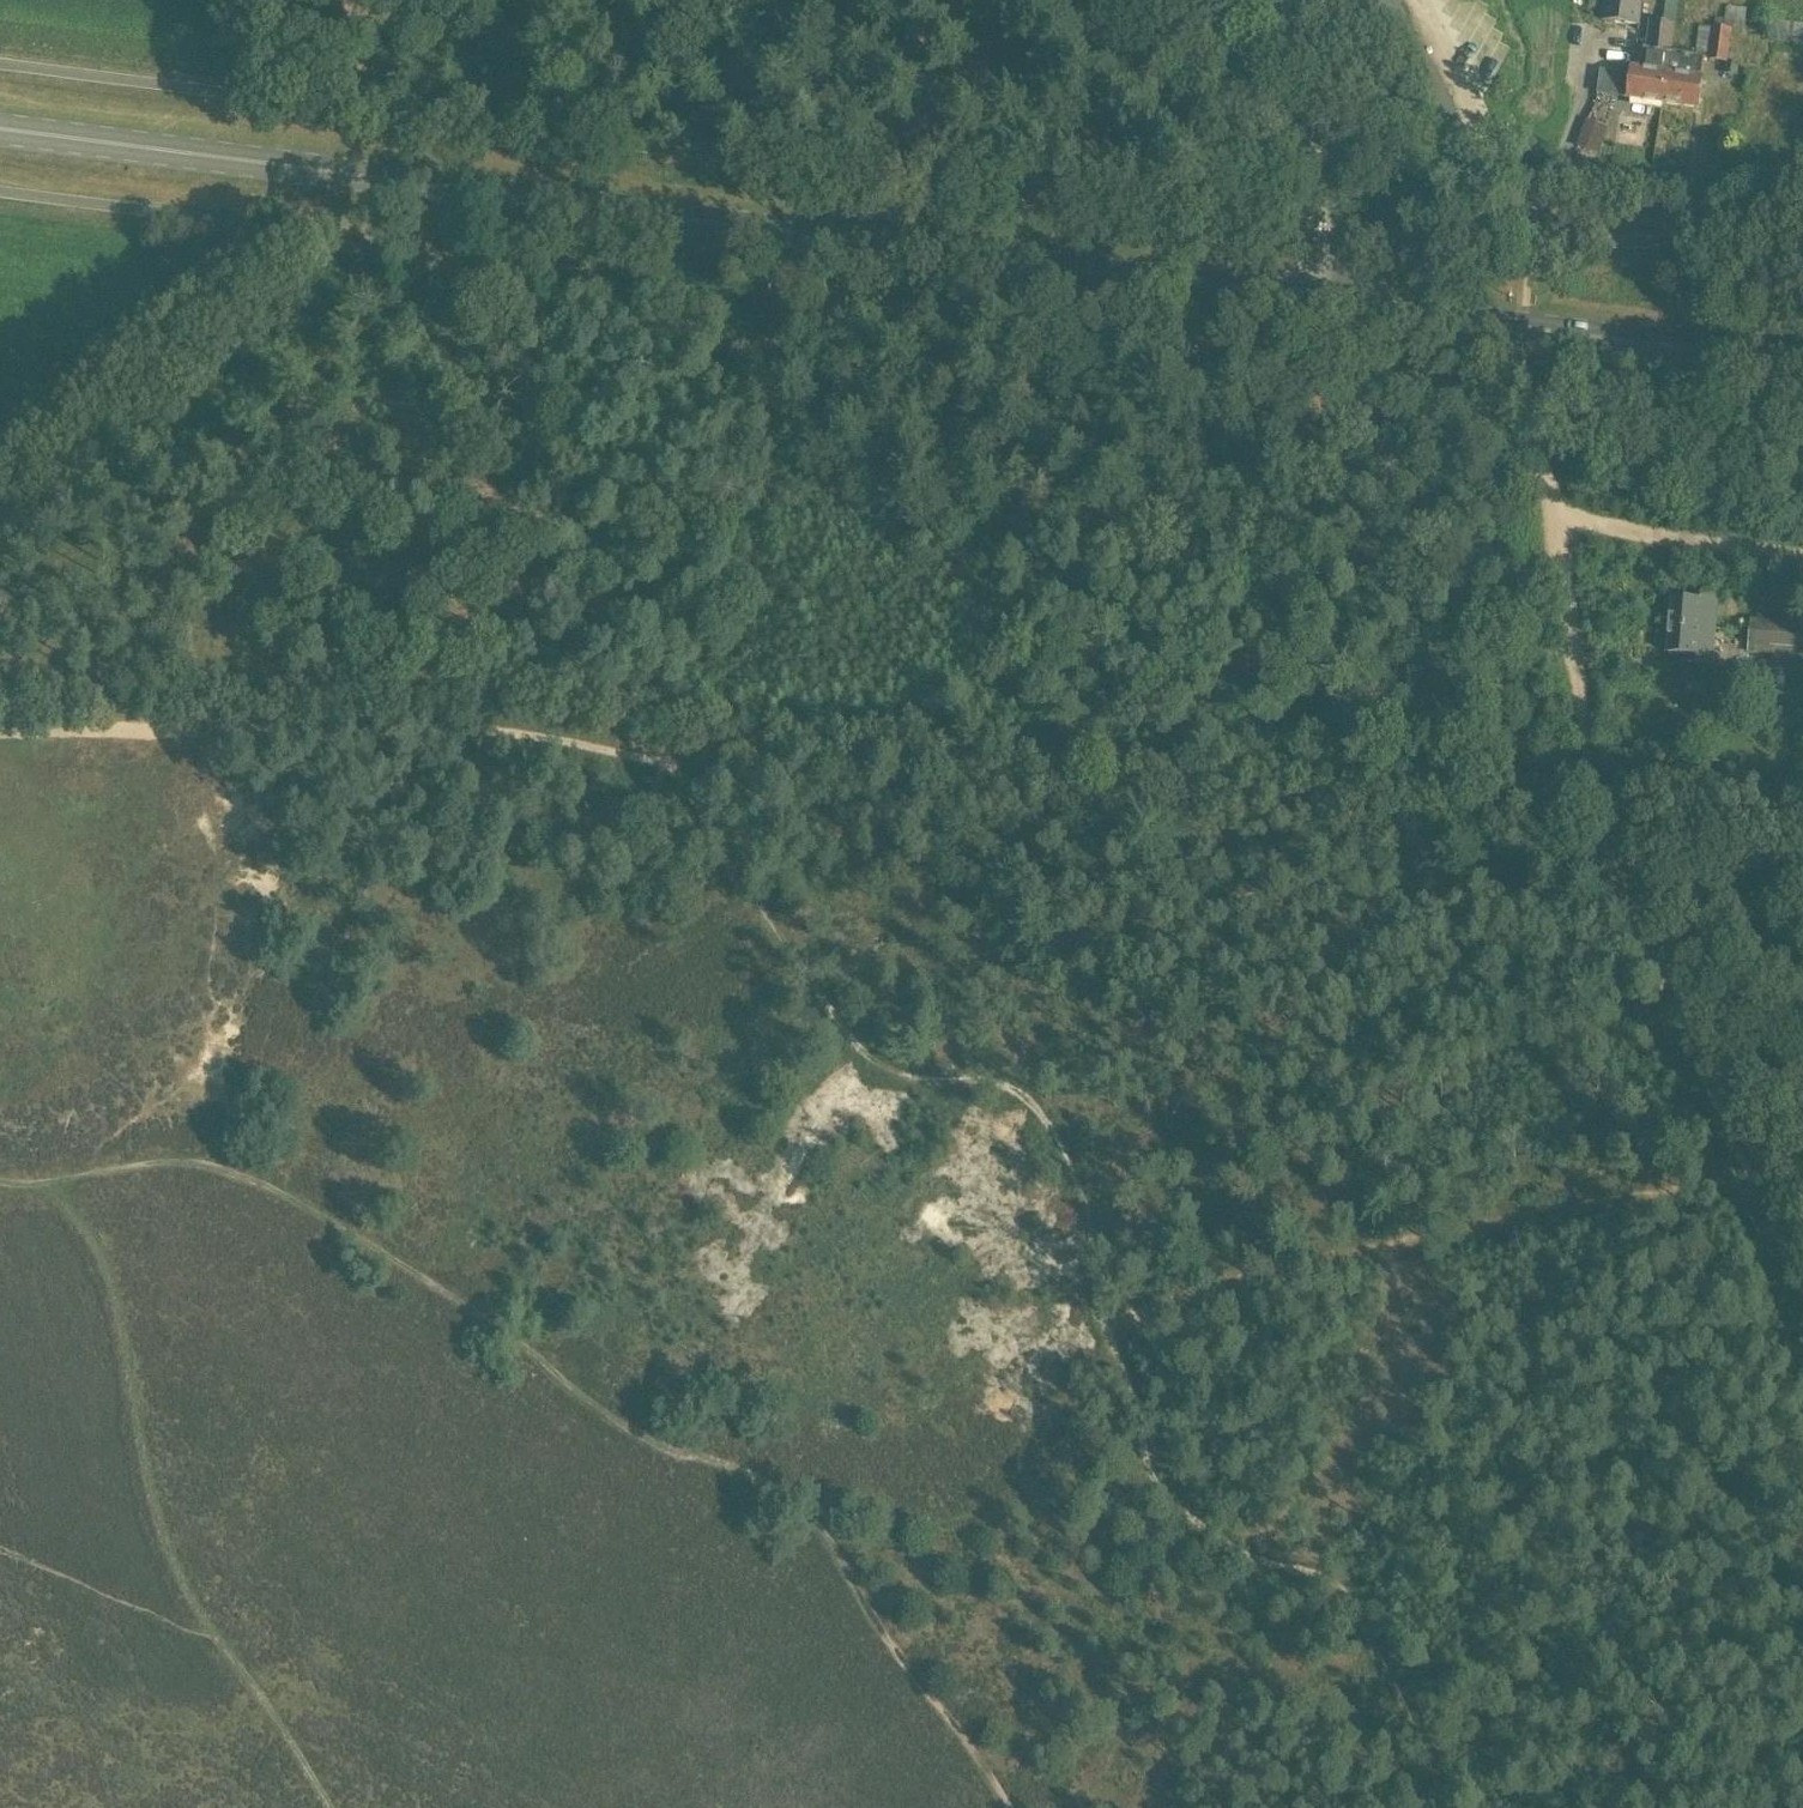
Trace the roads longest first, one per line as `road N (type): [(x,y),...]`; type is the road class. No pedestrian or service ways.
road 1 (primary): [(0,129),(1802,363)]
road 2 (track): [(678,763),(710,843),(868,1059),(940,1084),(1016,1084),(1048,1117),(1087,1203),(1101,1327),(1118,1336),(1139,1407),(1141,1487),(1259,1565),(1340,1581),(1451,1807)]
road 3 (track): [(1010,1807),(884,1635),(854,1590),(845,1559),(803,1506),(612,1417),(455,1298),(231,1167),(161,1163),(50,1185)]
road 4 (track): [(678,763),(797,759),(1617,844)]
road 5 (track): [(329,1807),(182,1580),(149,1476),(113,1287),(91,1235),(50,1185)]
road 6 (track): [(0,724),(497,732),(678,763)]
road 7 (track): [(1108,1331),(1147,1306),(1233,1276),(1573,1209),(1759,1183)]
road 8 (track): [(1617,844),(1658,963),(1759,1183)]
road 9 (track): [(1553,526),(1617,844)]
road 10 (track): [(1617,844),(1713,871),(1722,881),(1802,1065)]
road 11 (track): [(845,1559),(916,1526),(1141,1487)]

